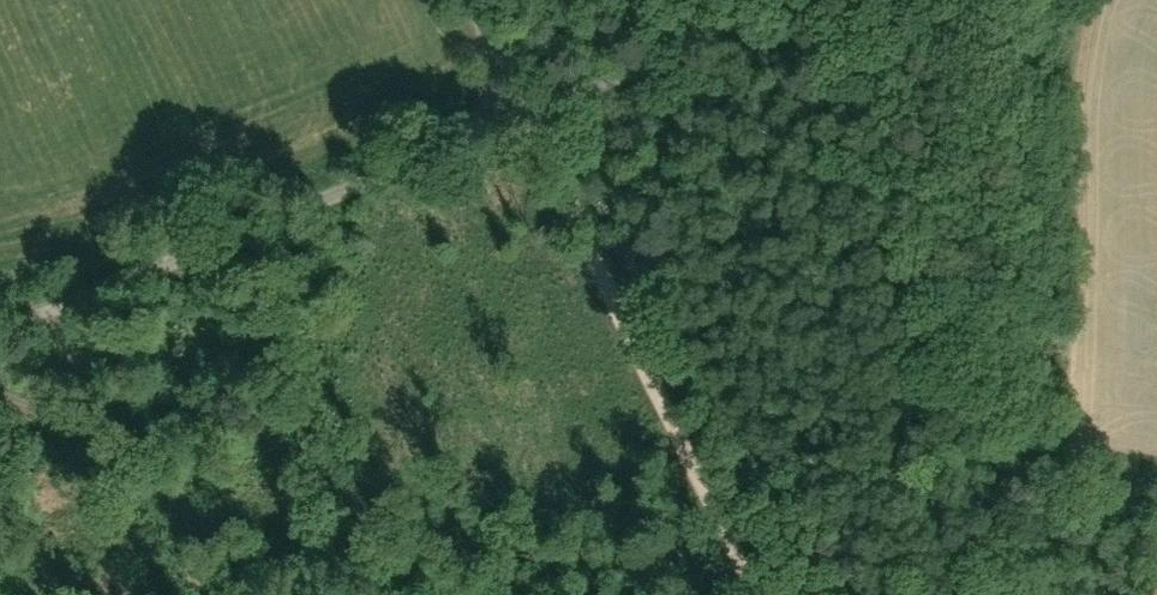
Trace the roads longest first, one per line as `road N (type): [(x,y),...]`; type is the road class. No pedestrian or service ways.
road 1 (unclassified): [(0,356),(272,227),(535,122)]
road 2 (track): [(535,122),(758,594)]
road 3 (unclassified): [(535,122),(834,0)]
road 4 (track): [(0,438),(93,533),(125,594)]
road 5 (unclassified): [(535,122),(476,0)]

